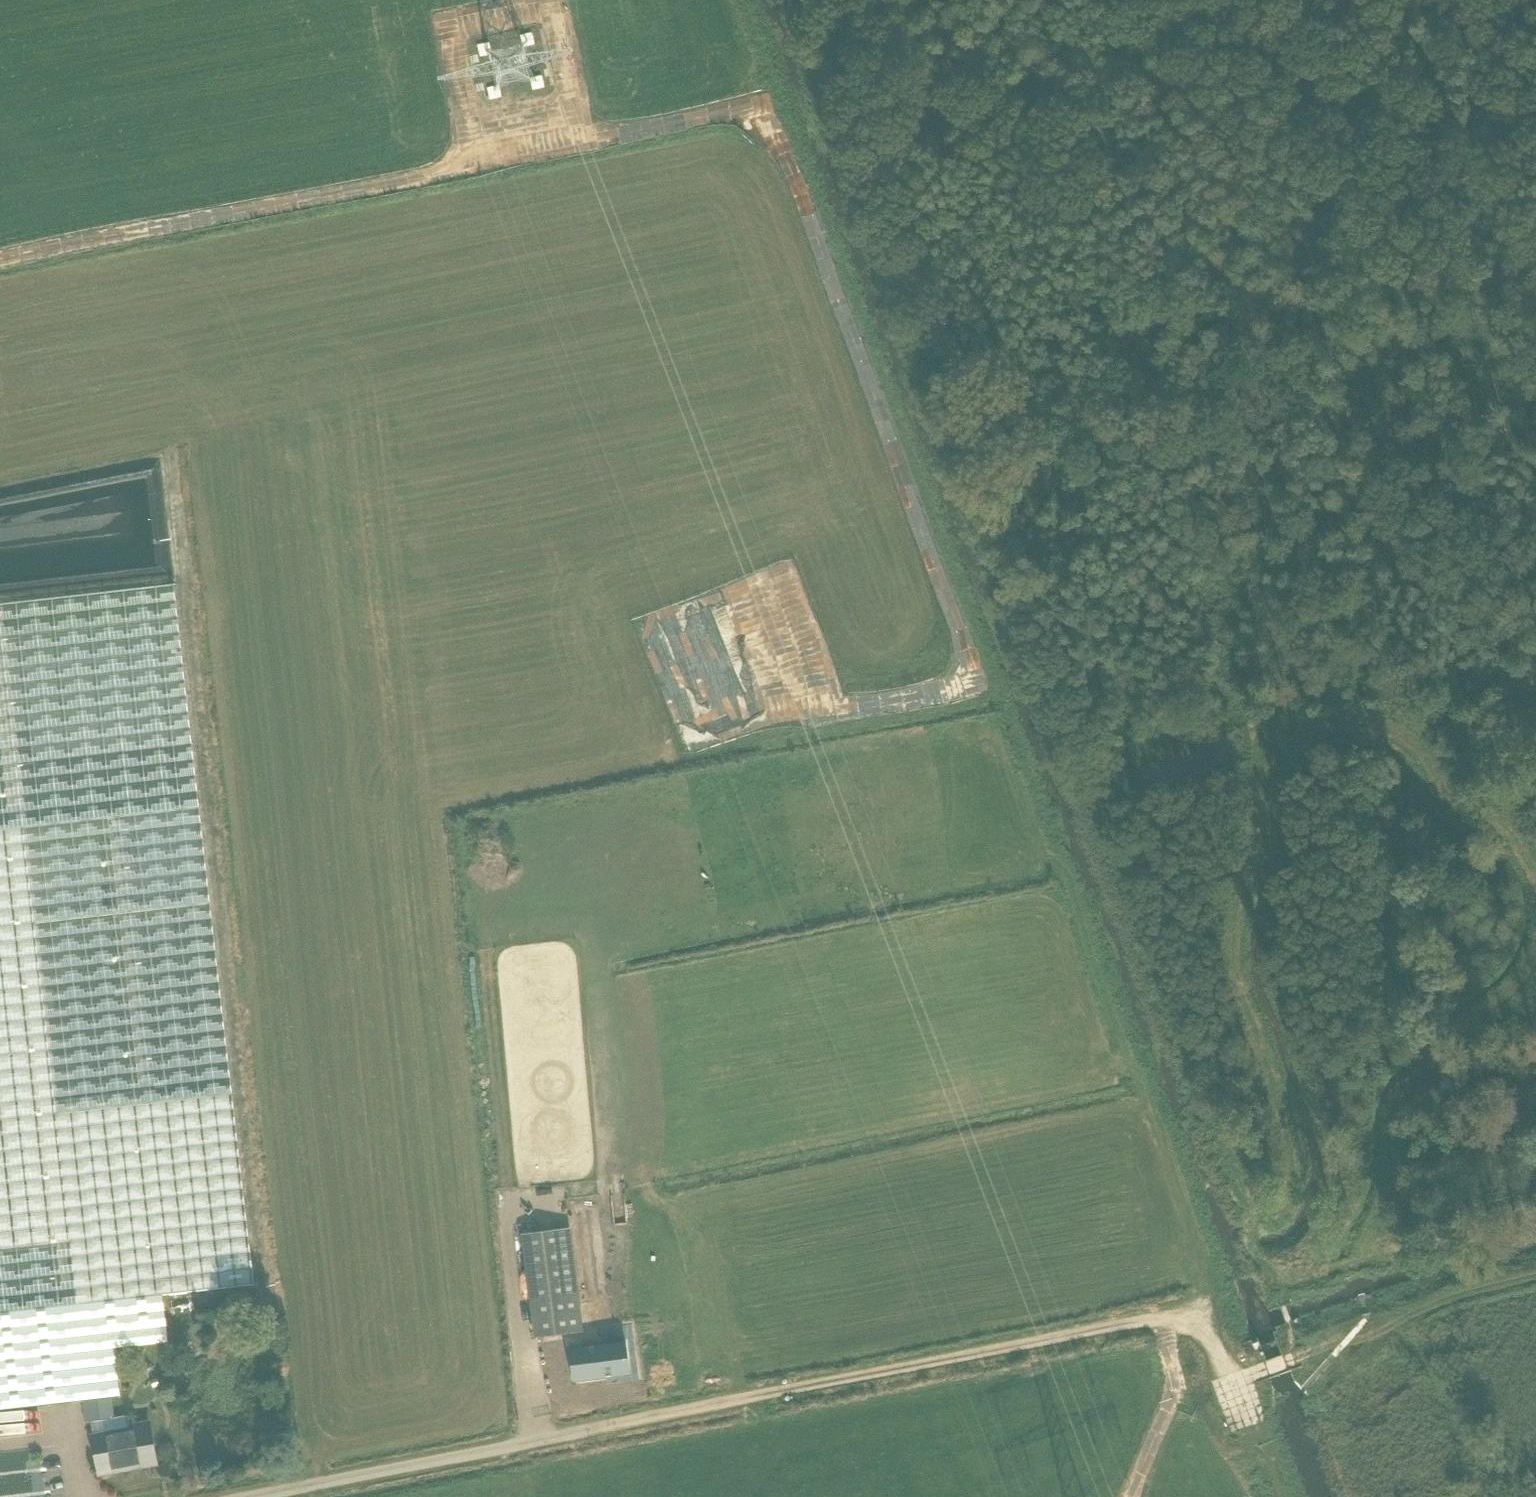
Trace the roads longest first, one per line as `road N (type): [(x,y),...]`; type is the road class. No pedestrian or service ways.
road 1 (track): [(574,1436),(1131,1320),(1180,1320),(1243,1379)]
road 2 (unclassified): [(274,1496),(574,1436)]
road 3 (track): [(1296,1358),(1535,1274)]
road 4 (track): [(1286,1496),(1243,1379)]

